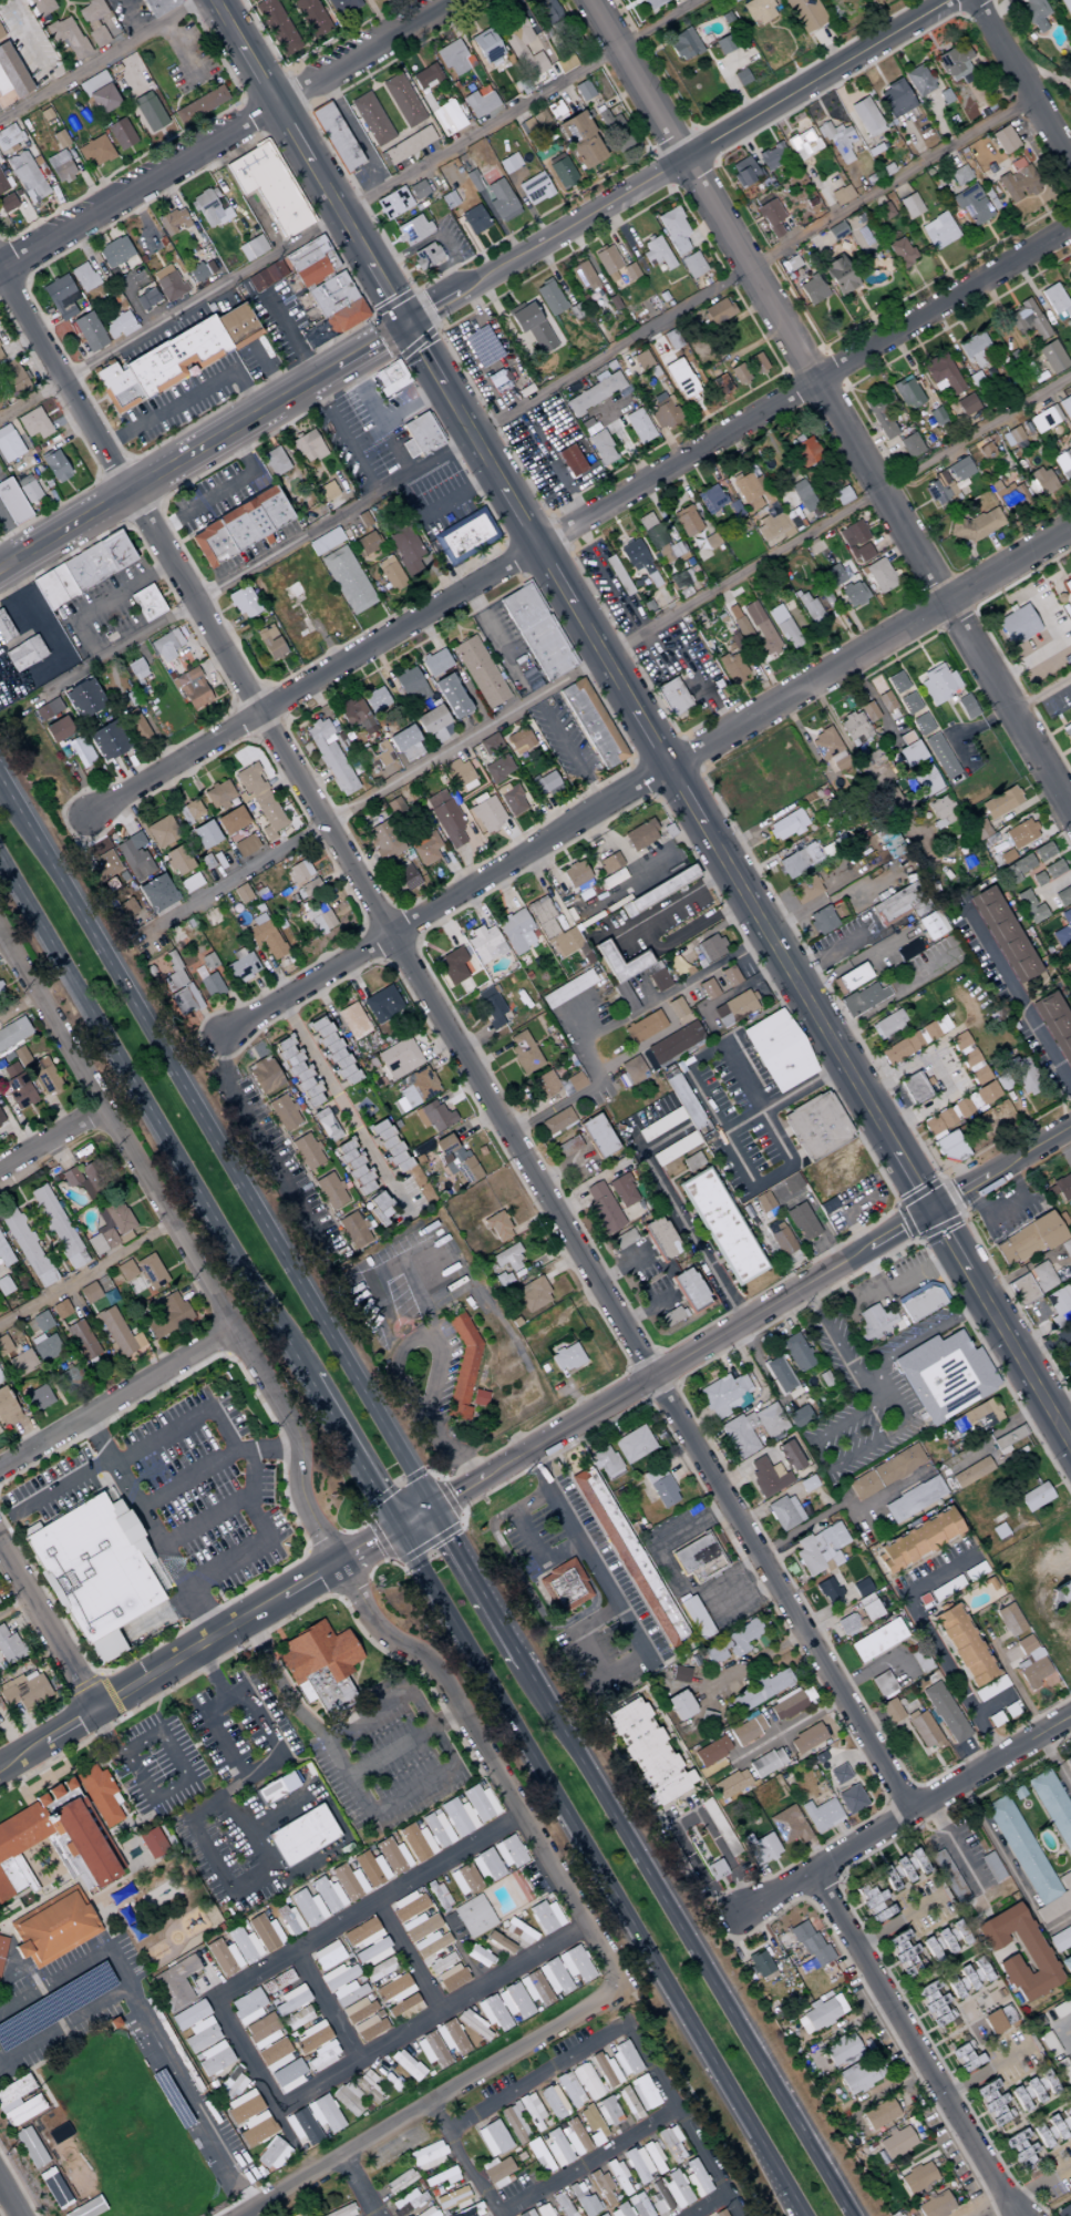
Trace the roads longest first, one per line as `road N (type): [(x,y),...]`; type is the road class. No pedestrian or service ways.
road 1 (residential): [(0,281),(910,1810)]
road 2 (residential): [(0,929),(299,1443),(303,1505),(378,1623),(447,1683),(608,1968)]
road 3 (residential): [(1070,231),(90,818)]
road 4 (residential): [(929,1209),(0,1770)]
road 5 (tertiary): [(404,322),(929,1209)]
road 6 (residential): [(1070,532),(223,1036)]
road 7 (residential): [(592,0),(1070,809)]
road 8 (primary): [(431,1509),(0,790)]
road 9 (primary): [(399,1532),(801,2215)]
road 10 (primary): [(851,2215),(521,1662)]
road 11 (tertiary): [(955,0),(404,322)]
road 12 (primary): [(0,863),(307,1381)]
road 13 (residential): [(456,0),(0,274)]
road 14 (residential): [(811,1870),(1018,2215)]
road 15 (residential): [(1070,1718),(739,1914)]
road 16 (residential): [(521,1814),(198,2009)]
road 17 (tertiary): [(212,0),(404,322)]
road 18 (residential): [(608,1968),(604,1994),(587,2010),(318,2173)]
road 19 (residential): [(585,1926),(275,2111)]
road 20 (secondary): [(301,386),(0,571)]
road 21 (residential): [(239,1334),(0,1474)]
road 22 (tertiary): [(929,1209),(1070,1446)]
road 23 (residential): [(1070,1090),(960,903)]
road 24 (residential): [(741,2215),(632,2038)]
road 25 (residential): [(501,2214),(679,2112)]
road 26 (residential): [(0,1546),(99,1713)]
road 27 (residential): [(1001,1758),(903,1596)]
road 28 (residential): [(980,0),(1070,159)]
road 29 (residential): [(632,2038),(620,2034),(475,2117)]
road 30 (primary): [(521,1662),(431,1509)]
road 31 (primary): [(307,1381),(399,1532)]
road 32 (residential): [(295,2145),(216,1998)]
road 33 (residential): [(1070,1127),(929,1209)]
road 34 (residential): [(844,1699),(711,1777)]
road 35 (residential): [(437,2102),(502,2215)]
road 36 (residential): [(439,2012),(378,1900)]
road 37 (residential): [(358,2061),(296,1950)]
road 38 (residential): [(106,1110),(0,1174)]

